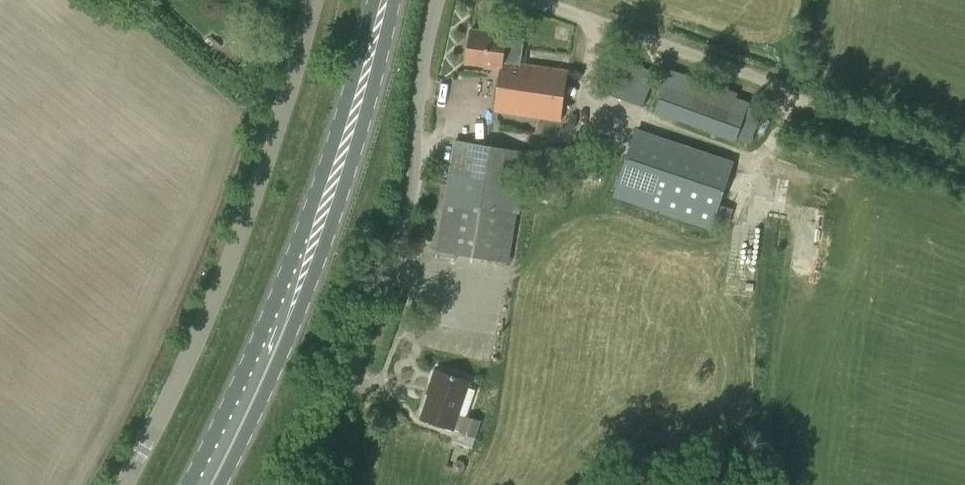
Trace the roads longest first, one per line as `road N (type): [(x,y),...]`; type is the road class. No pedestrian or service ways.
road 1 (unclassified): [(125,484),(200,336),(319,0)]
road 2 (primary): [(198,484),(268,352),(336,175),(387,0)]
road 3 (unclassified): [(299,484),(414,189),(424,85),(445,0)]
road 4 (track): [(536,0),(964,154)]

